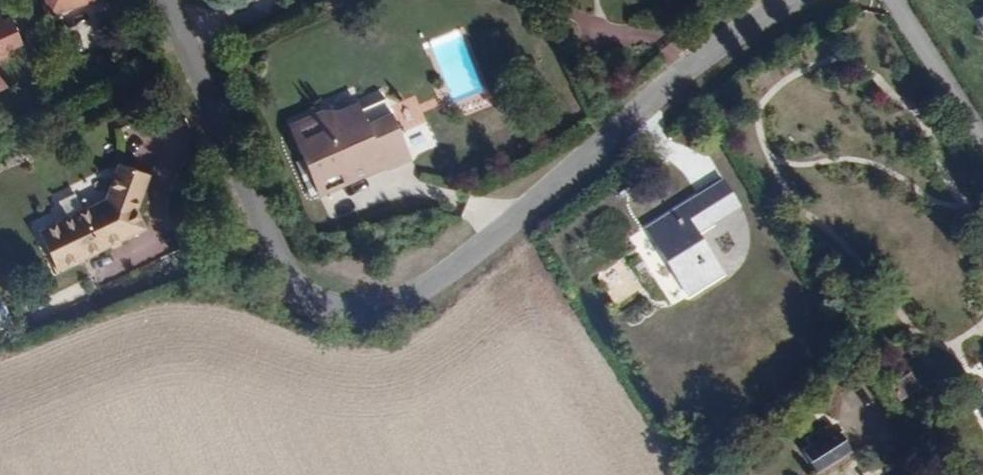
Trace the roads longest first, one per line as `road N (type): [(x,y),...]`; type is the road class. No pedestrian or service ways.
road 1 (residential): [(165,0),(278,264),(316,302),(356,310),(423,294),(702,58),(807,0)]
road 2 (residential): [(896,0),(982,137)]

